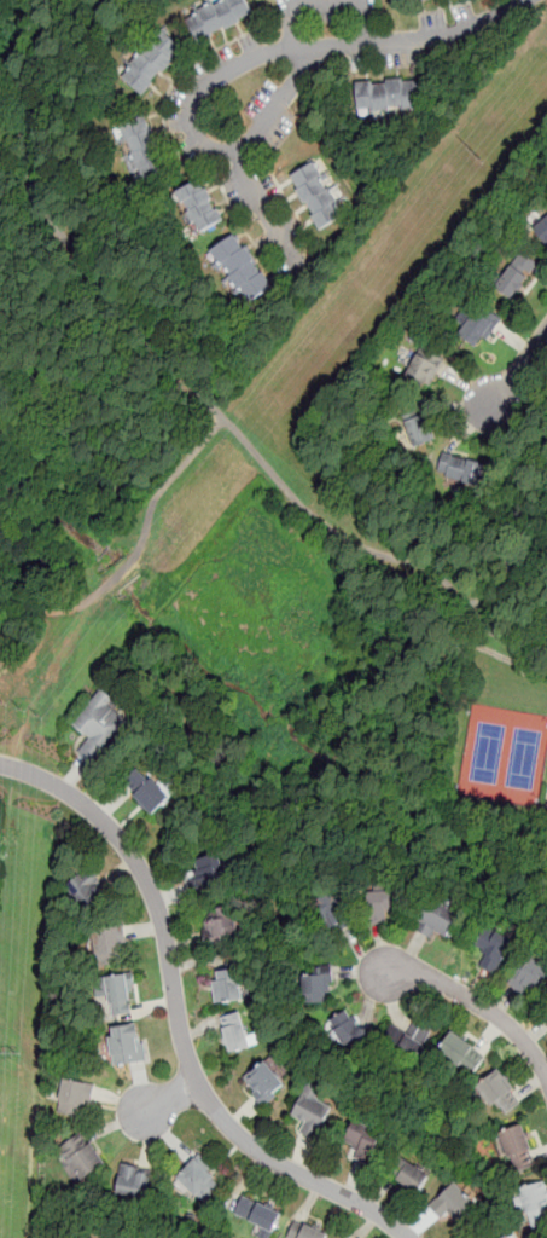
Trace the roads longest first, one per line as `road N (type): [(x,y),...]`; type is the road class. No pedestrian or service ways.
road 1 (residential): [(408,1237),(250,1146),(223,1118),(184,1043),(163,925),(129,849),(64,789),(0,763)]
road 2 (residential): [(318,47),(248,58),(202,83),(190,116),(197,138),(235,152),(318,47)]
road 3 (residential): [(546,1079),(535,1053),(496,1013),(424,972),(369,974)]
road 4 (residential): [(520,0),(453,33),(318,47)]
road 5 (residential): [(235,152),(299,262)]

